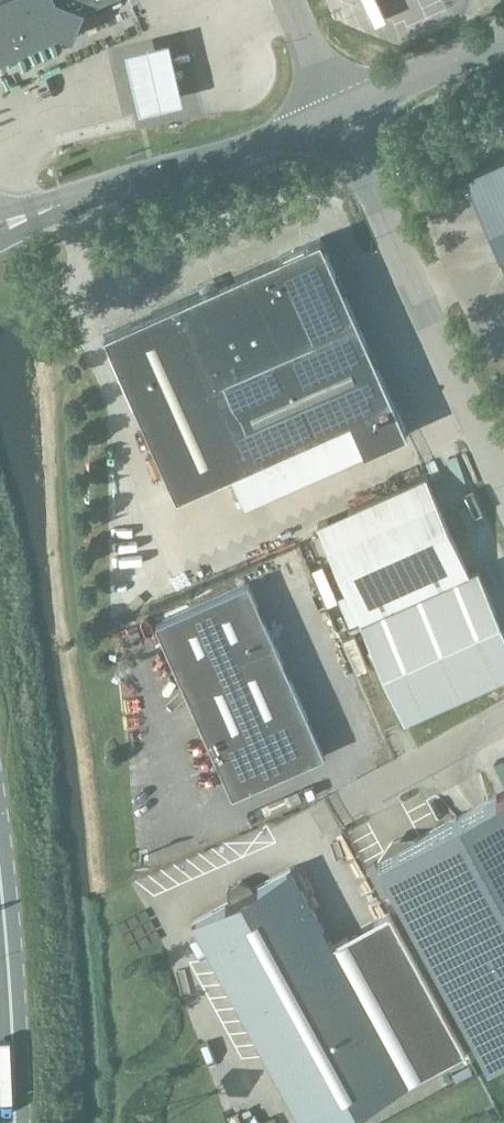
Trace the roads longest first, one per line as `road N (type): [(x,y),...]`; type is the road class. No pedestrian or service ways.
road 1 (unclassified): [(503,487),(337,110)]
road 2 (tertiary): [(0,229),(243,151),(337,110)]
road 3 (primary): [(14,1122),(0,863)]
road 4 (unclassified): [(338,809),(503,719)]
road 5 (tertiary): [(337,110),(503,39)]
road 6 (unclassified): [(337,110),(288,0)]

